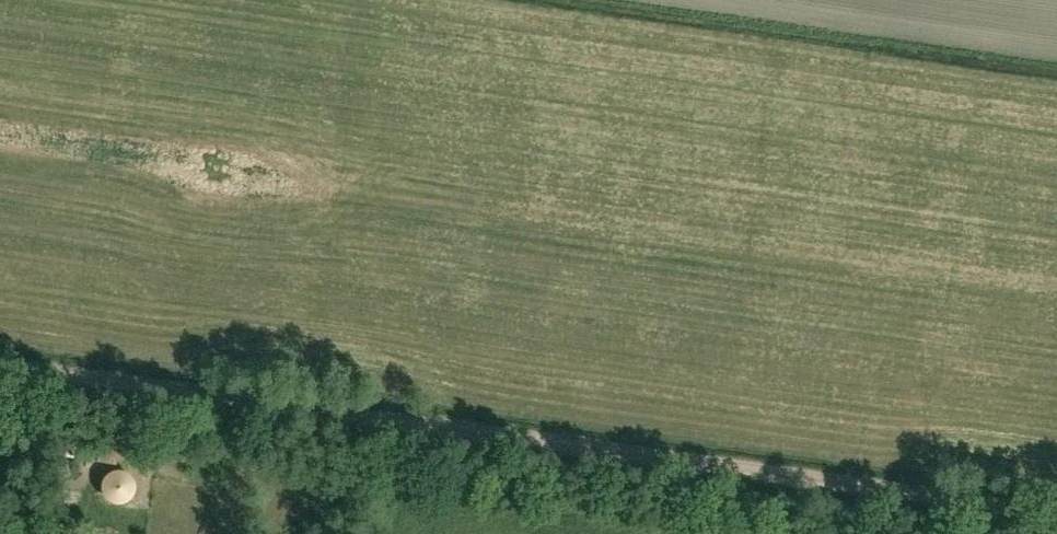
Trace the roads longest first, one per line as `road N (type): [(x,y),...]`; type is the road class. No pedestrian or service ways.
road 1 (track): [(1056,516),(0,367)]

